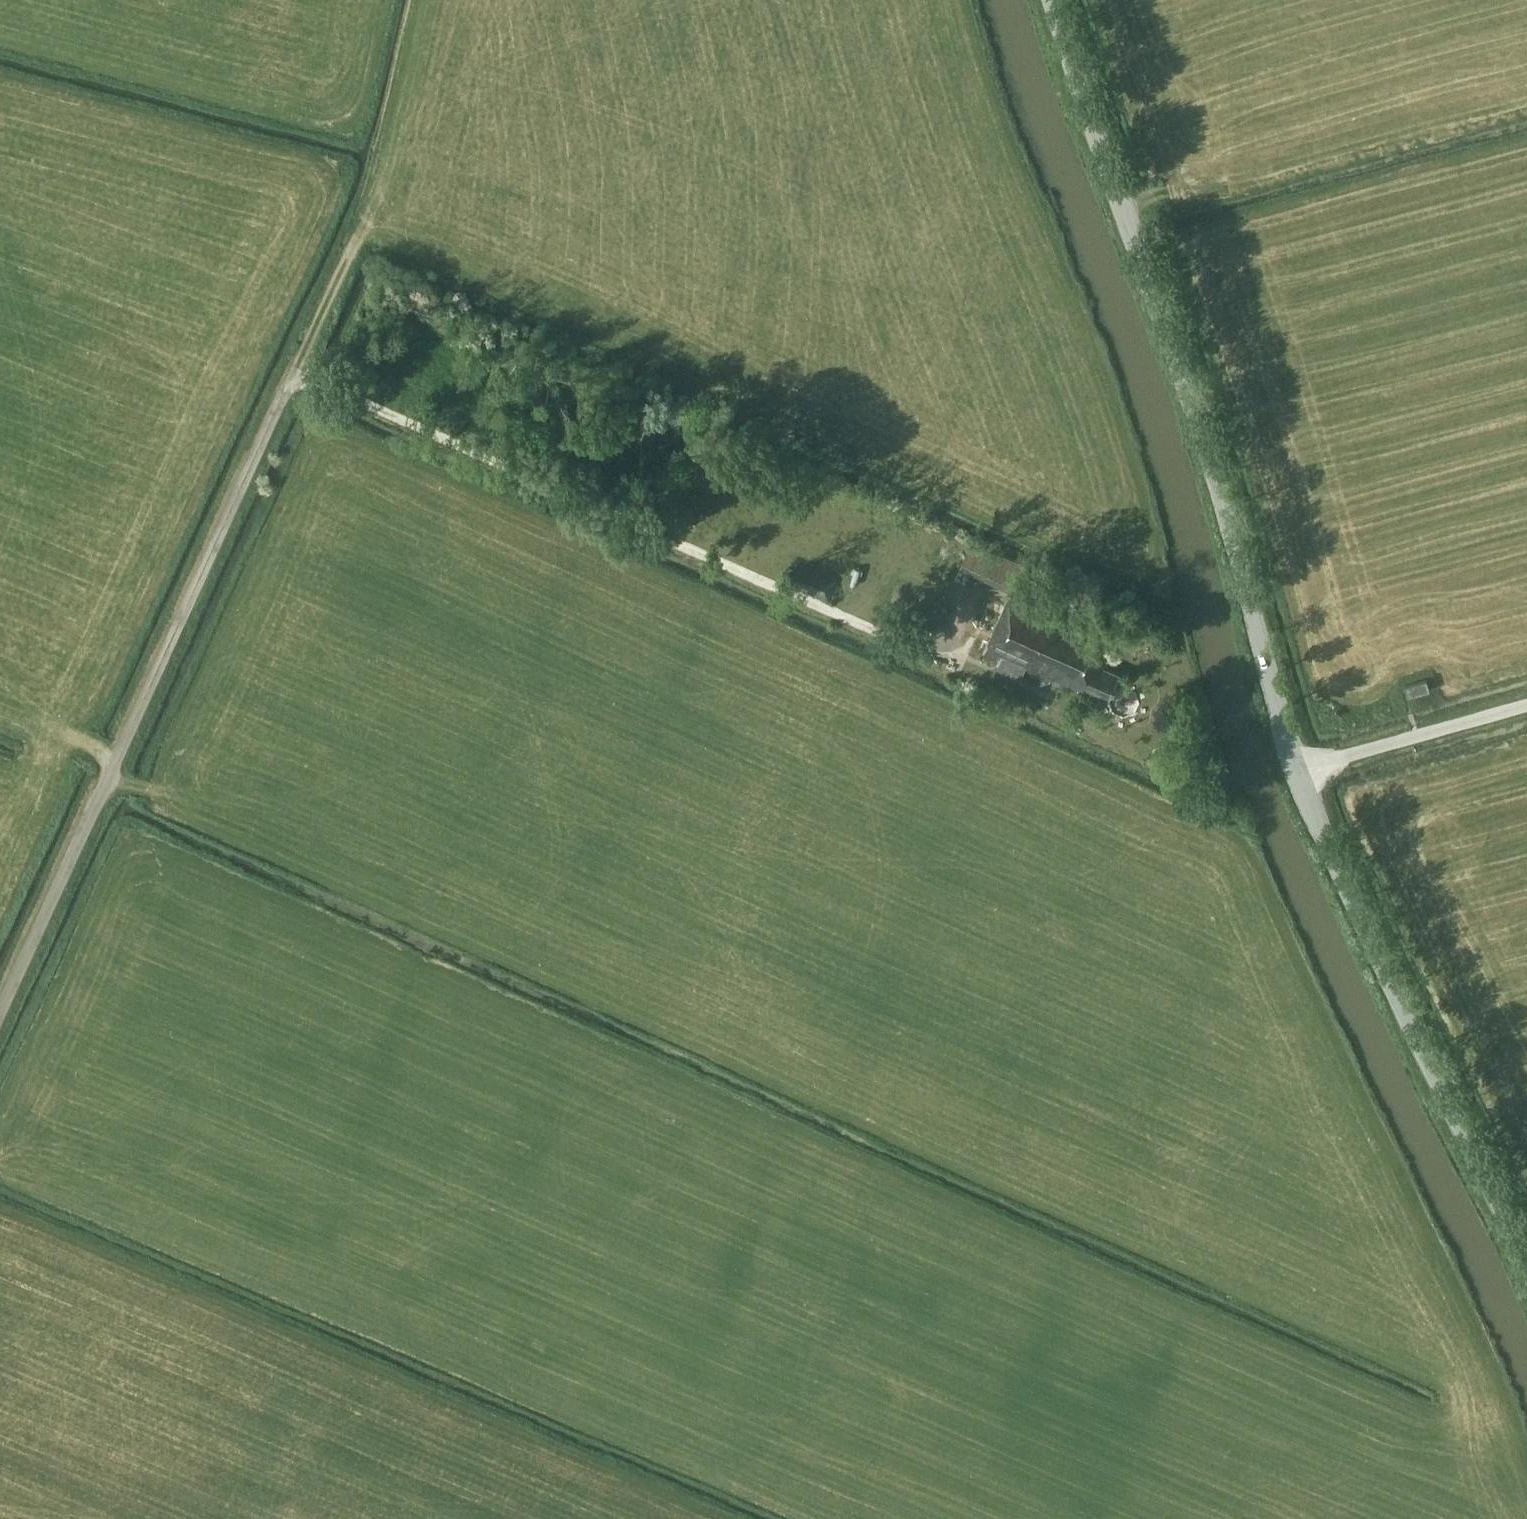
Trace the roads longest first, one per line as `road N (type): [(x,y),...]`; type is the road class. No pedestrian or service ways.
road 1 (tertiary): [(1526,1260),(1298,776),(1171,327),(1055,0)]
road 2 (track): [(297,374),(1130,741)]
road 3 (track): [(0,1018),(344,270)]

